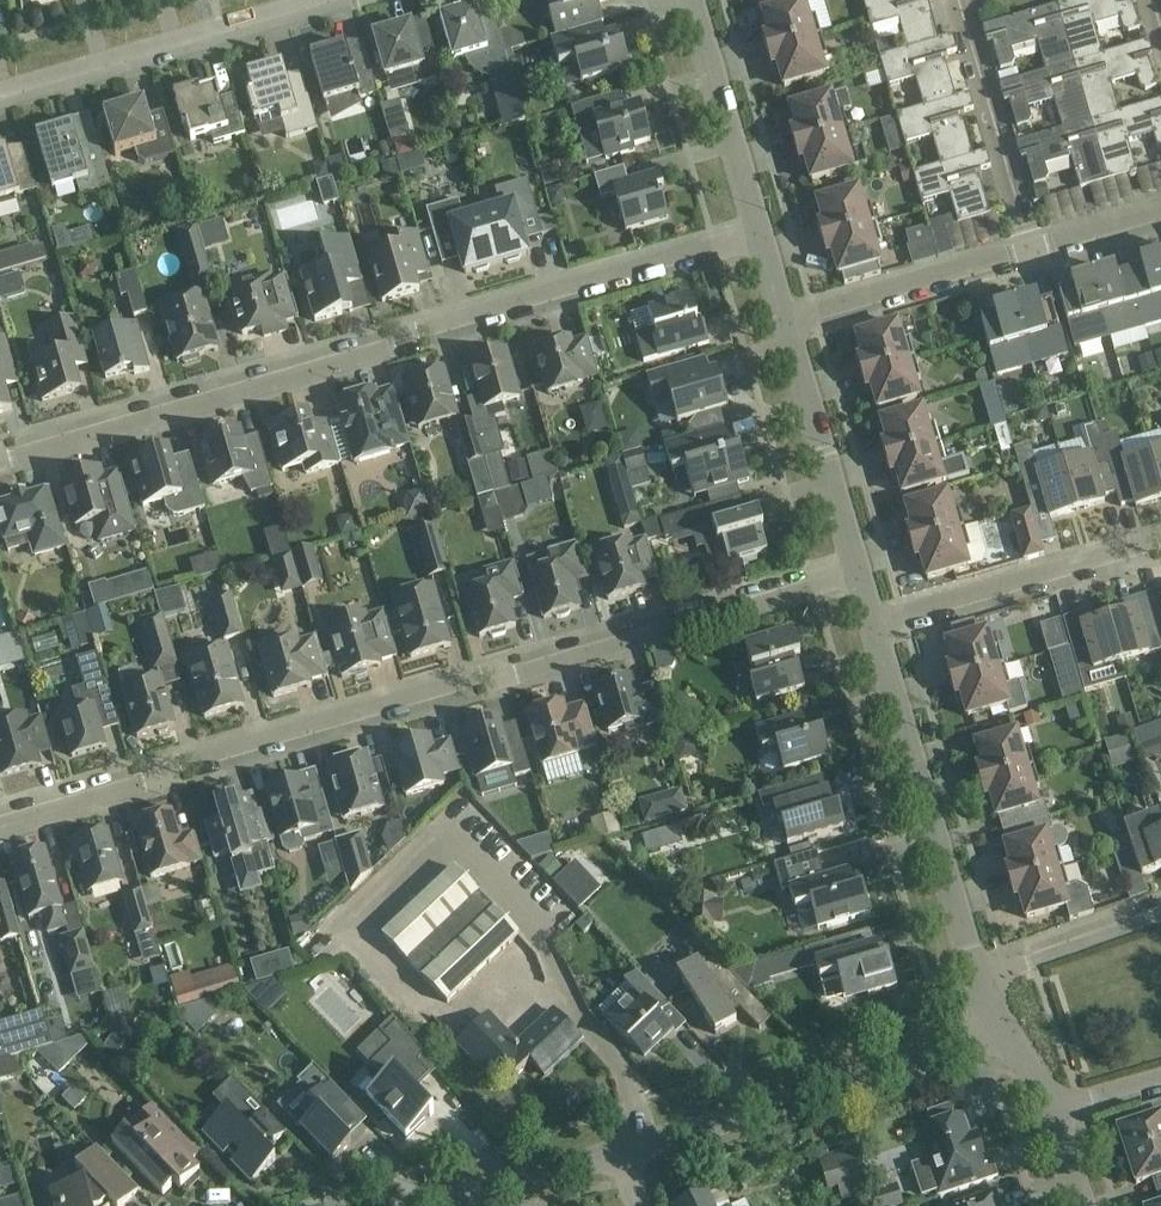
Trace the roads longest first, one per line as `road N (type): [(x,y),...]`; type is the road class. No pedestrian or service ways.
road 1 (residential): [(0,827),(858,577)]
road 2 (residential): [(0,449),(762,234)]
road 3 (unclassified): [(622,1151),(998,1034)]
road 4 (residential): [(871,623),(976,979)]
road 5 (residential): [(0,95),(323,0)]
road 6 (residential): [(871,623),(1160,541)]
road 7 (residential): [(784,320),(858,577)]
road 8 (residential): [(784,320),(1028,248)]
road 9 (residential): [(1028,248),(959,4)]
road 10 (residential): [(690,0),(762,234)]
road 11 (unclassified): [(412,1205),(622,1151)]
road 12 (unclassified): [(1160,913),(976,979)]
road 13 (residential): [(1028,248),(1160,208)]

